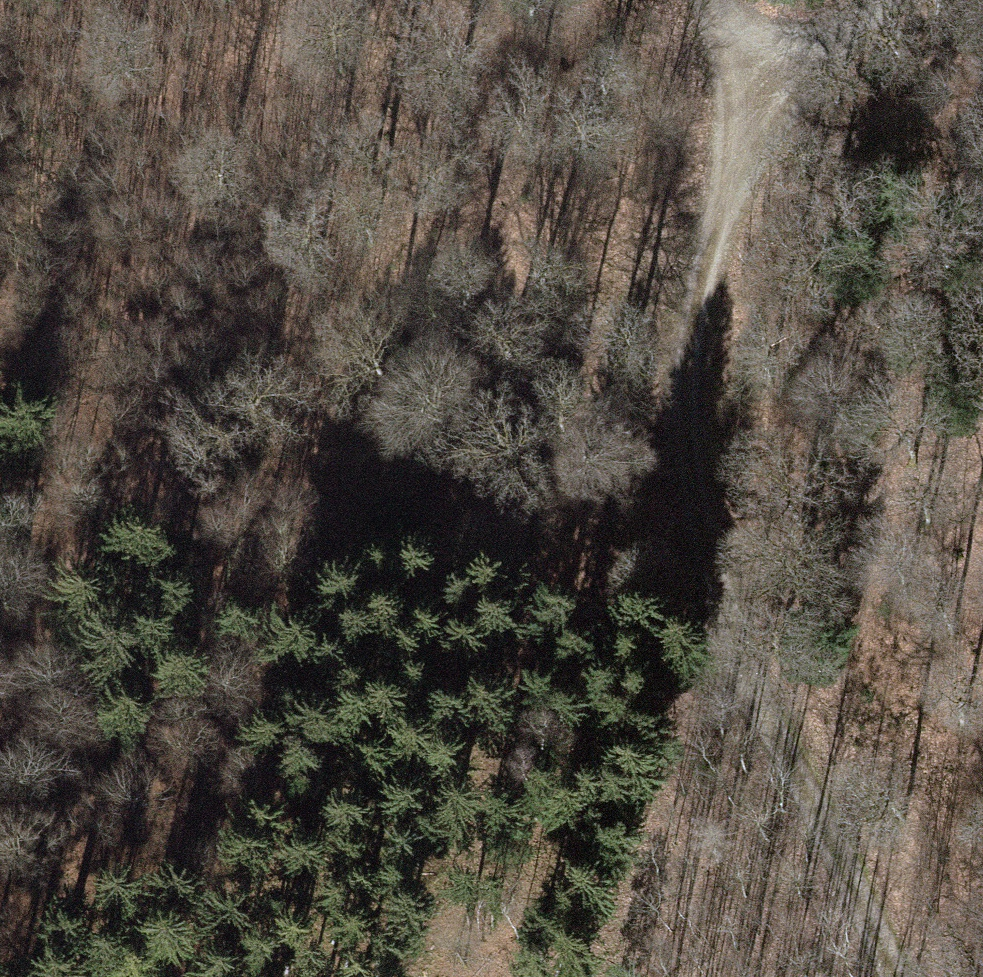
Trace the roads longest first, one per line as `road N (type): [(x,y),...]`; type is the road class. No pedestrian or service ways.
road 1 (track): [(754,696),(726,625),(683,405),(716,229),(730,80)]
road 2 (track): [(754,696),(621,625),(177,518)]
road 3 (track): [(904,976),(830,826),(754,696)]
road 4 (track): [(177,518),(0,328)]
road 5 (track): [(177,518),(0,579)]
road 6 (track): [(864,0),(785,65),(730,80)]

